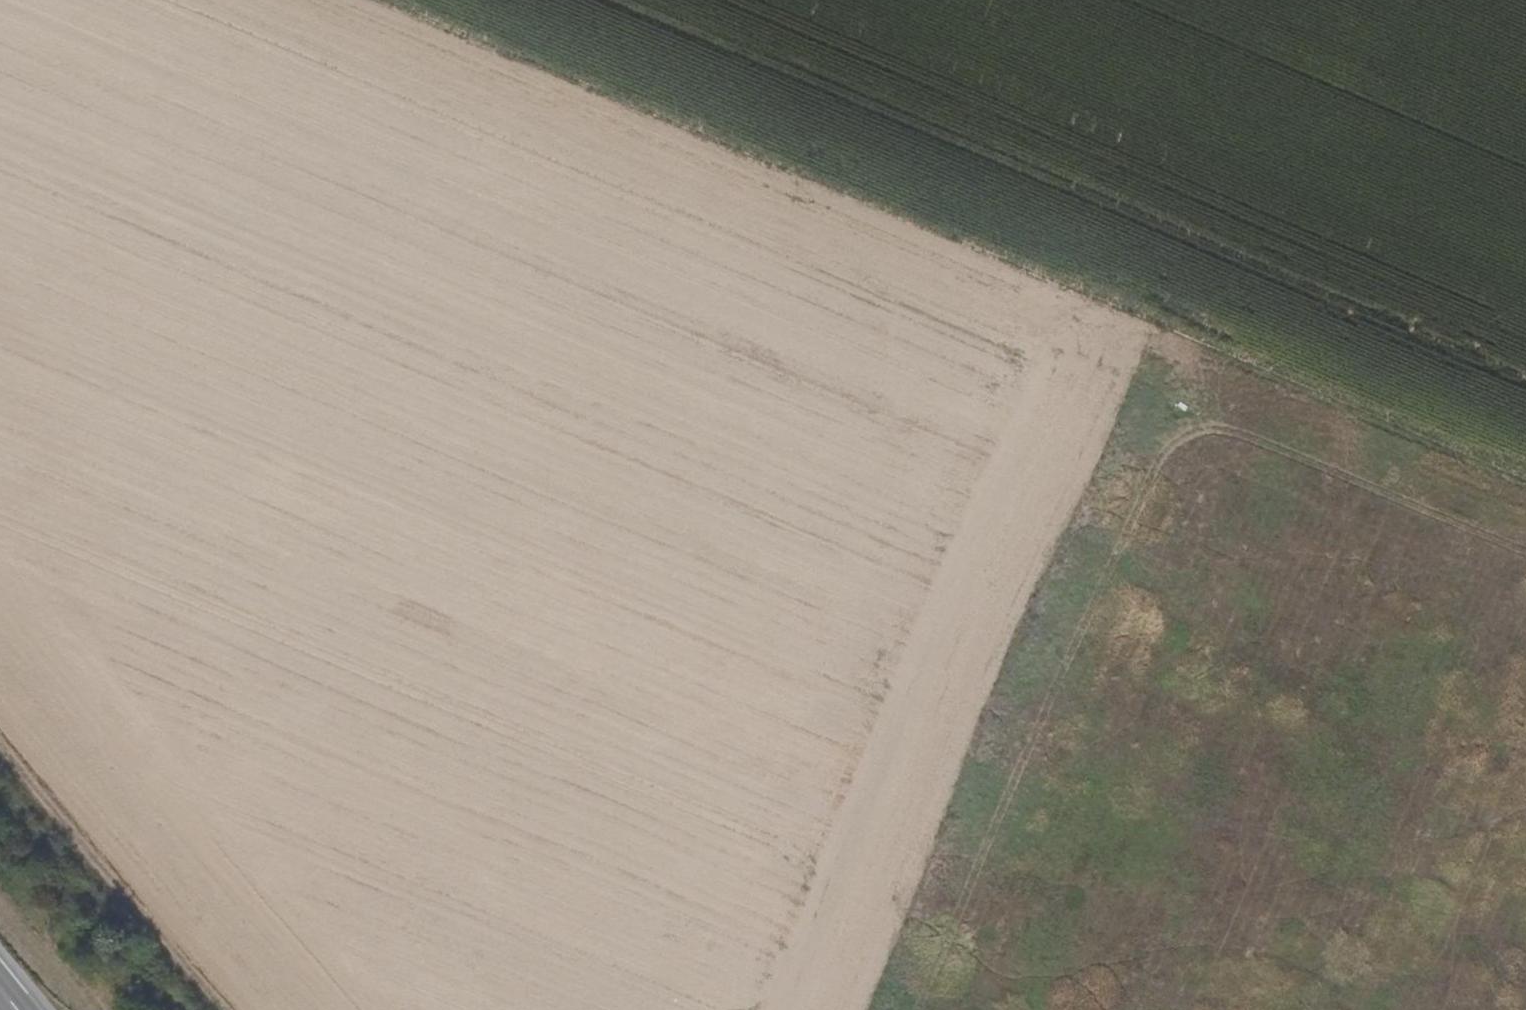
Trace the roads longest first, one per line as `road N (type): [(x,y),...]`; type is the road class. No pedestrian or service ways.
road 1 (track): [(0,744),(226,1009)]

